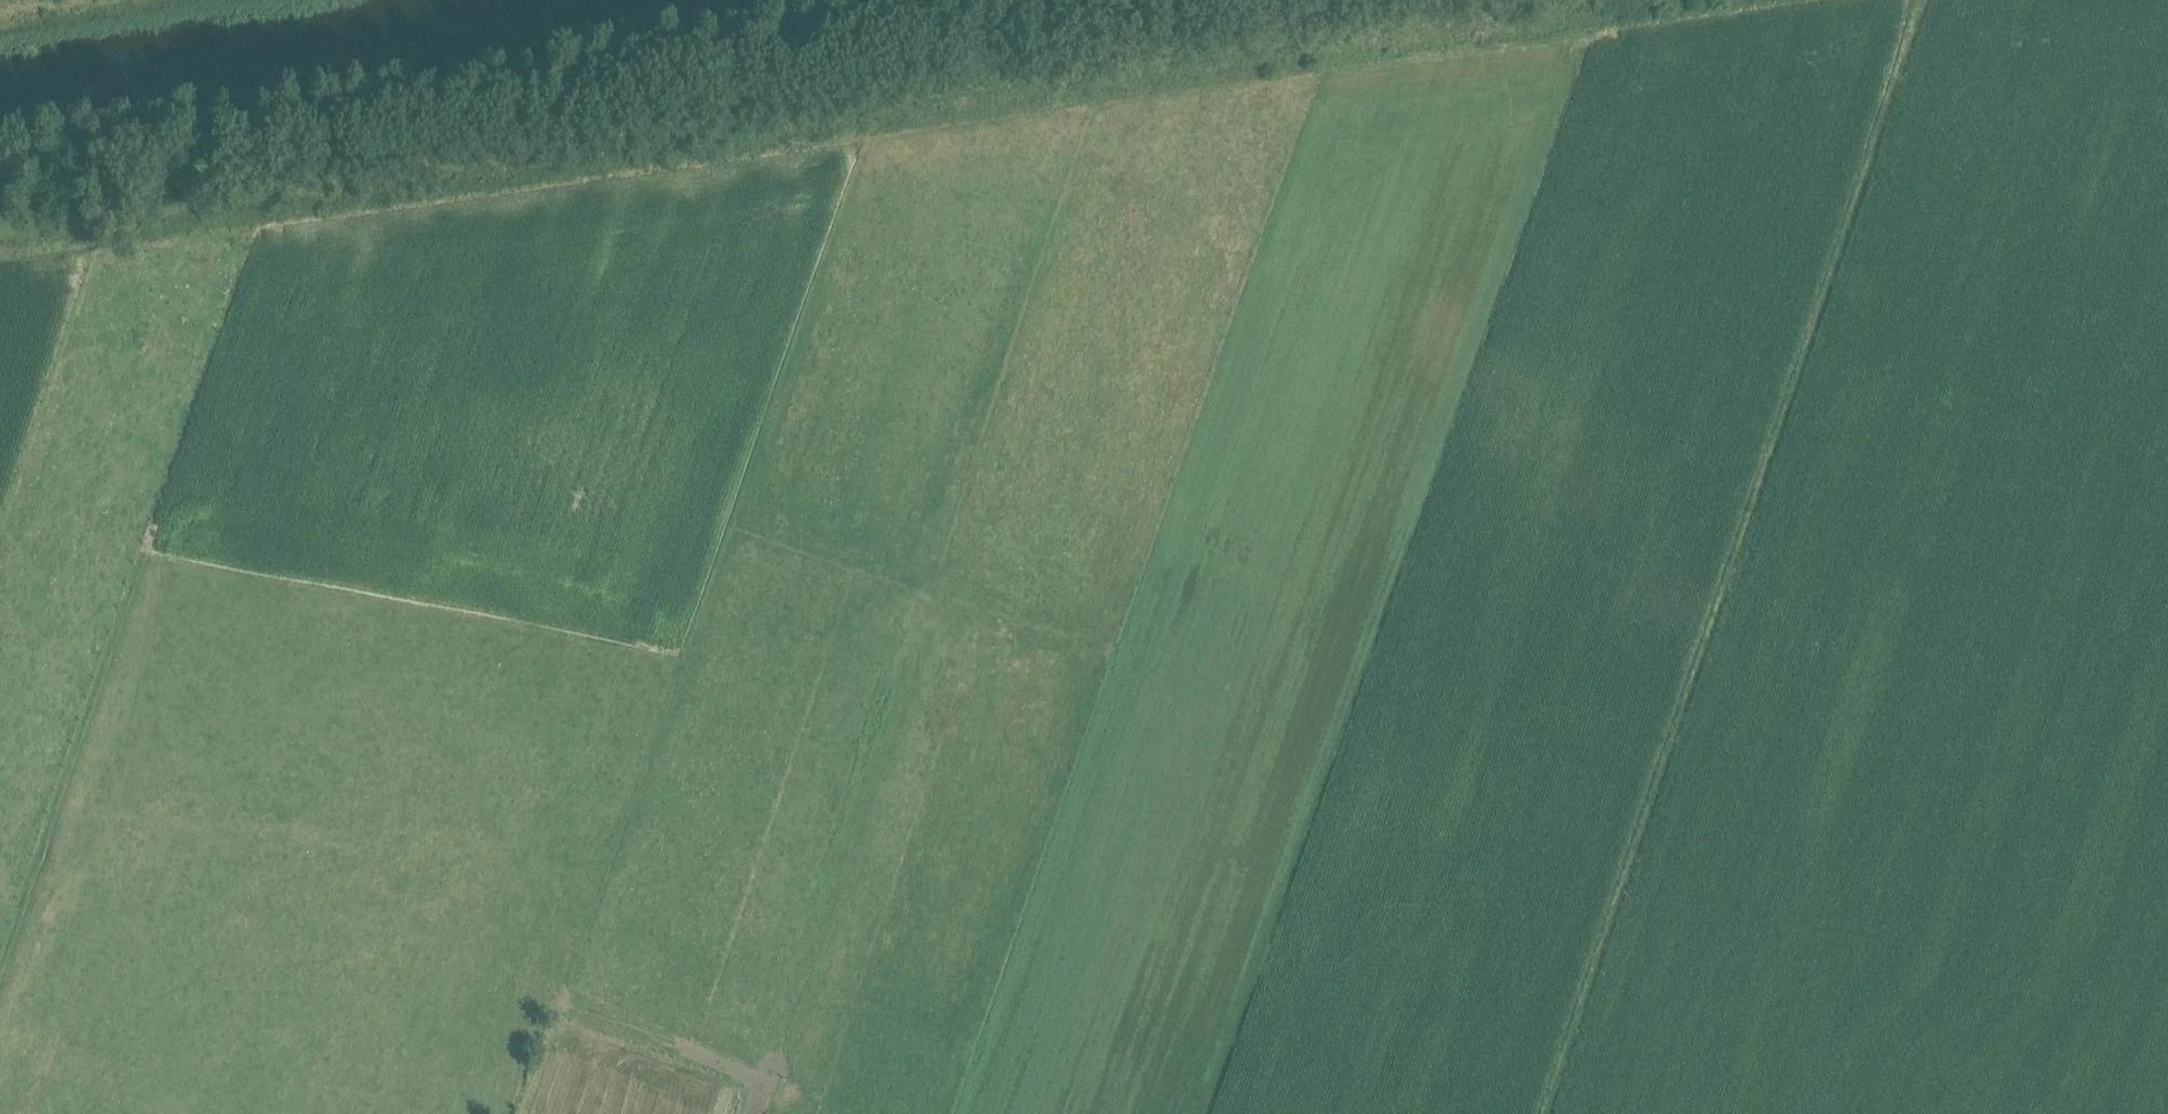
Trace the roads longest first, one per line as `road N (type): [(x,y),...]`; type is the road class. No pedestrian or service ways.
road 1 (track): [(1371,0),(0,203)]

